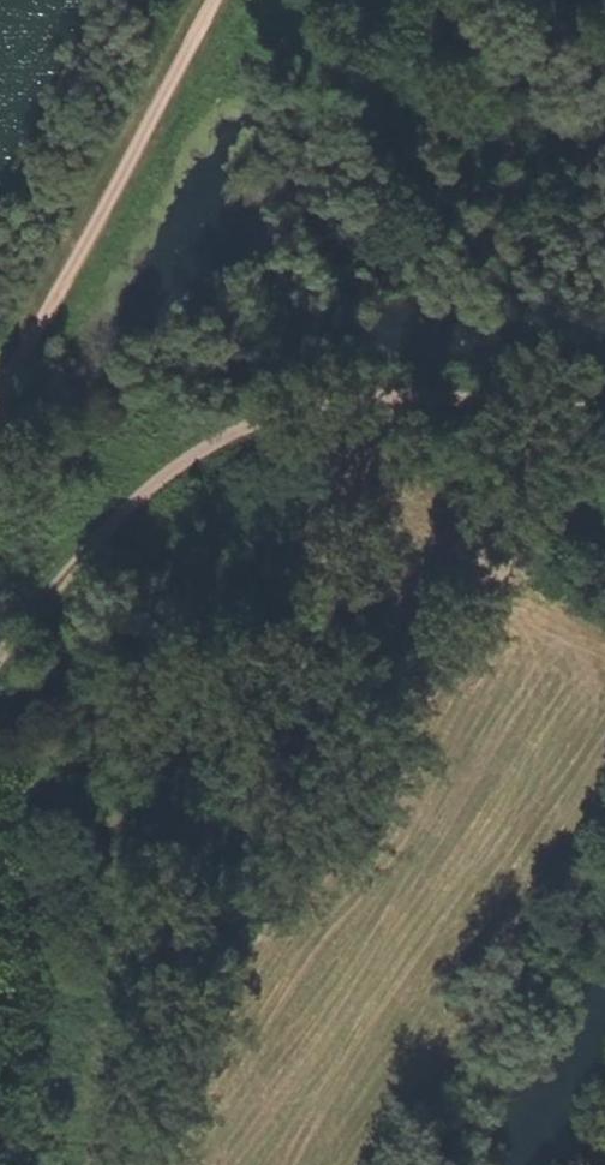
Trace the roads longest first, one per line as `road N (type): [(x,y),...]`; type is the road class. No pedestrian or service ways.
road 1 (track): [(0,655),(90,544),(220,437),(317,402),(604,407)]
road 2 (track): [(216,0),(0,397)]

